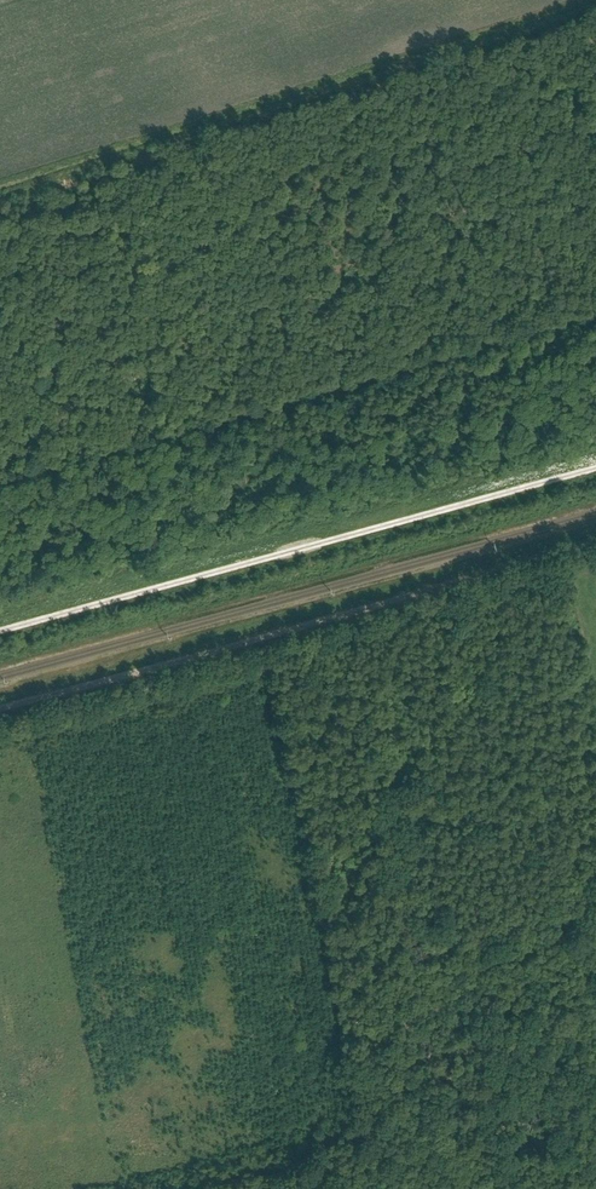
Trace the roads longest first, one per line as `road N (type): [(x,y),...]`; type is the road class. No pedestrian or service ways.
road 1 (track): [(595,544),(0,713)]
road 2 (track): [(595,469),(0,631)]

